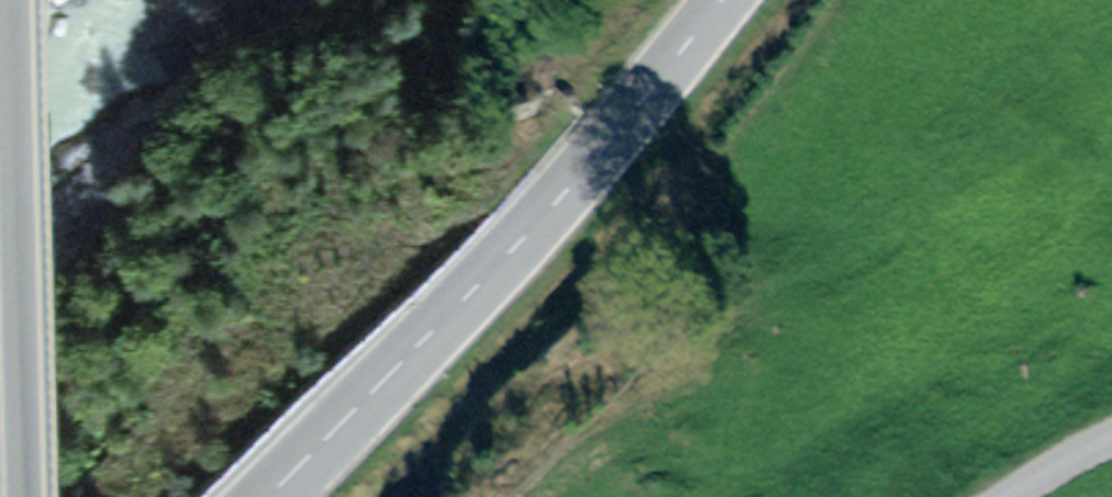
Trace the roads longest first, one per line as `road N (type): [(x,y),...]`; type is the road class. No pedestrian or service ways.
road 1 (tertiary): [(721,0),(532,229),(269,496)]
road 2 (primary): [(5,496),(0,319)]
road 3 (residential): [(1111,433),(1007,496)]

